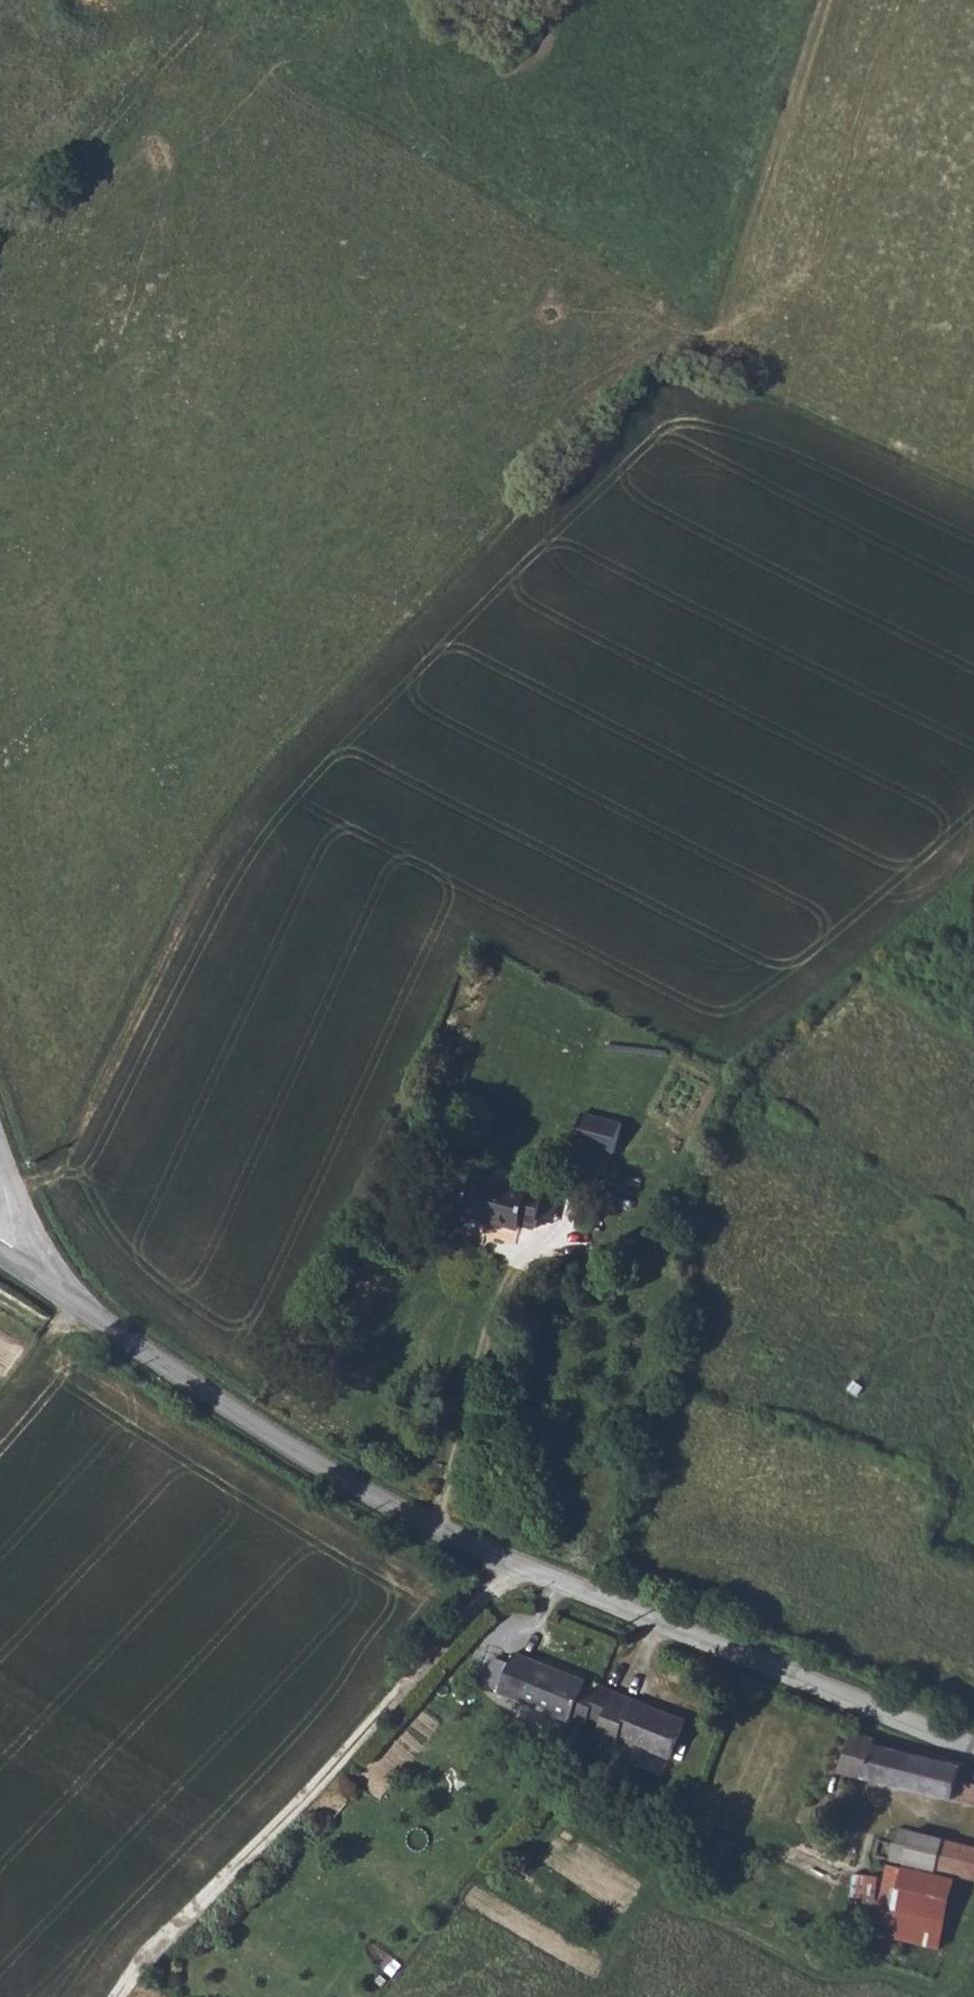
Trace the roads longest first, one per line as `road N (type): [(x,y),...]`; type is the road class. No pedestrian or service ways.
road 1 (unclassified): [(973,1756),(517,1567),(215,1401),(19,1268)]
road 2 (track): [(517,1567),(447,1627),(338,1769),(122,1996)]

